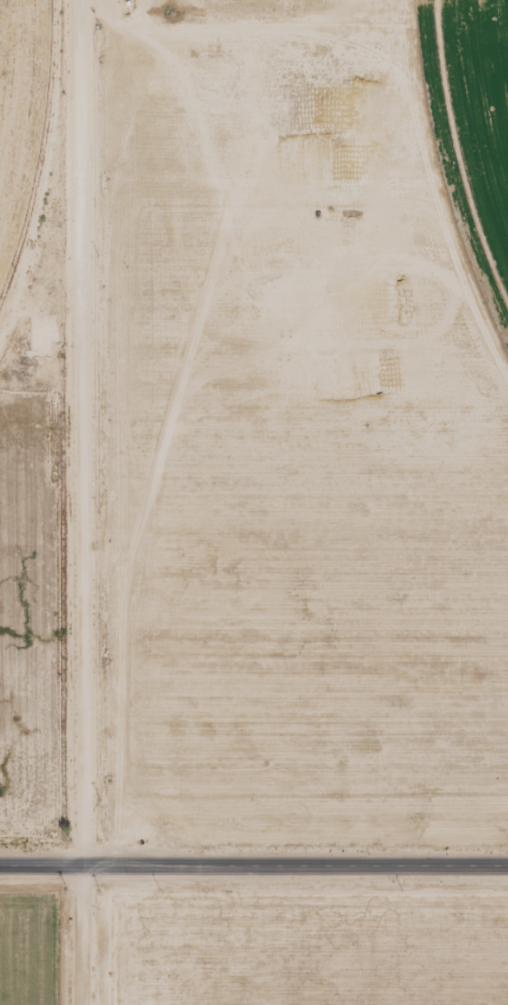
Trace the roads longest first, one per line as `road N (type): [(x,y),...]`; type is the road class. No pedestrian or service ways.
road 1 (residential): [(83,1004),(80,0)]
road 2 (tertiary): [(0,870),(507,869)]
road 3 (residential): [(375,25),(80,16)]

